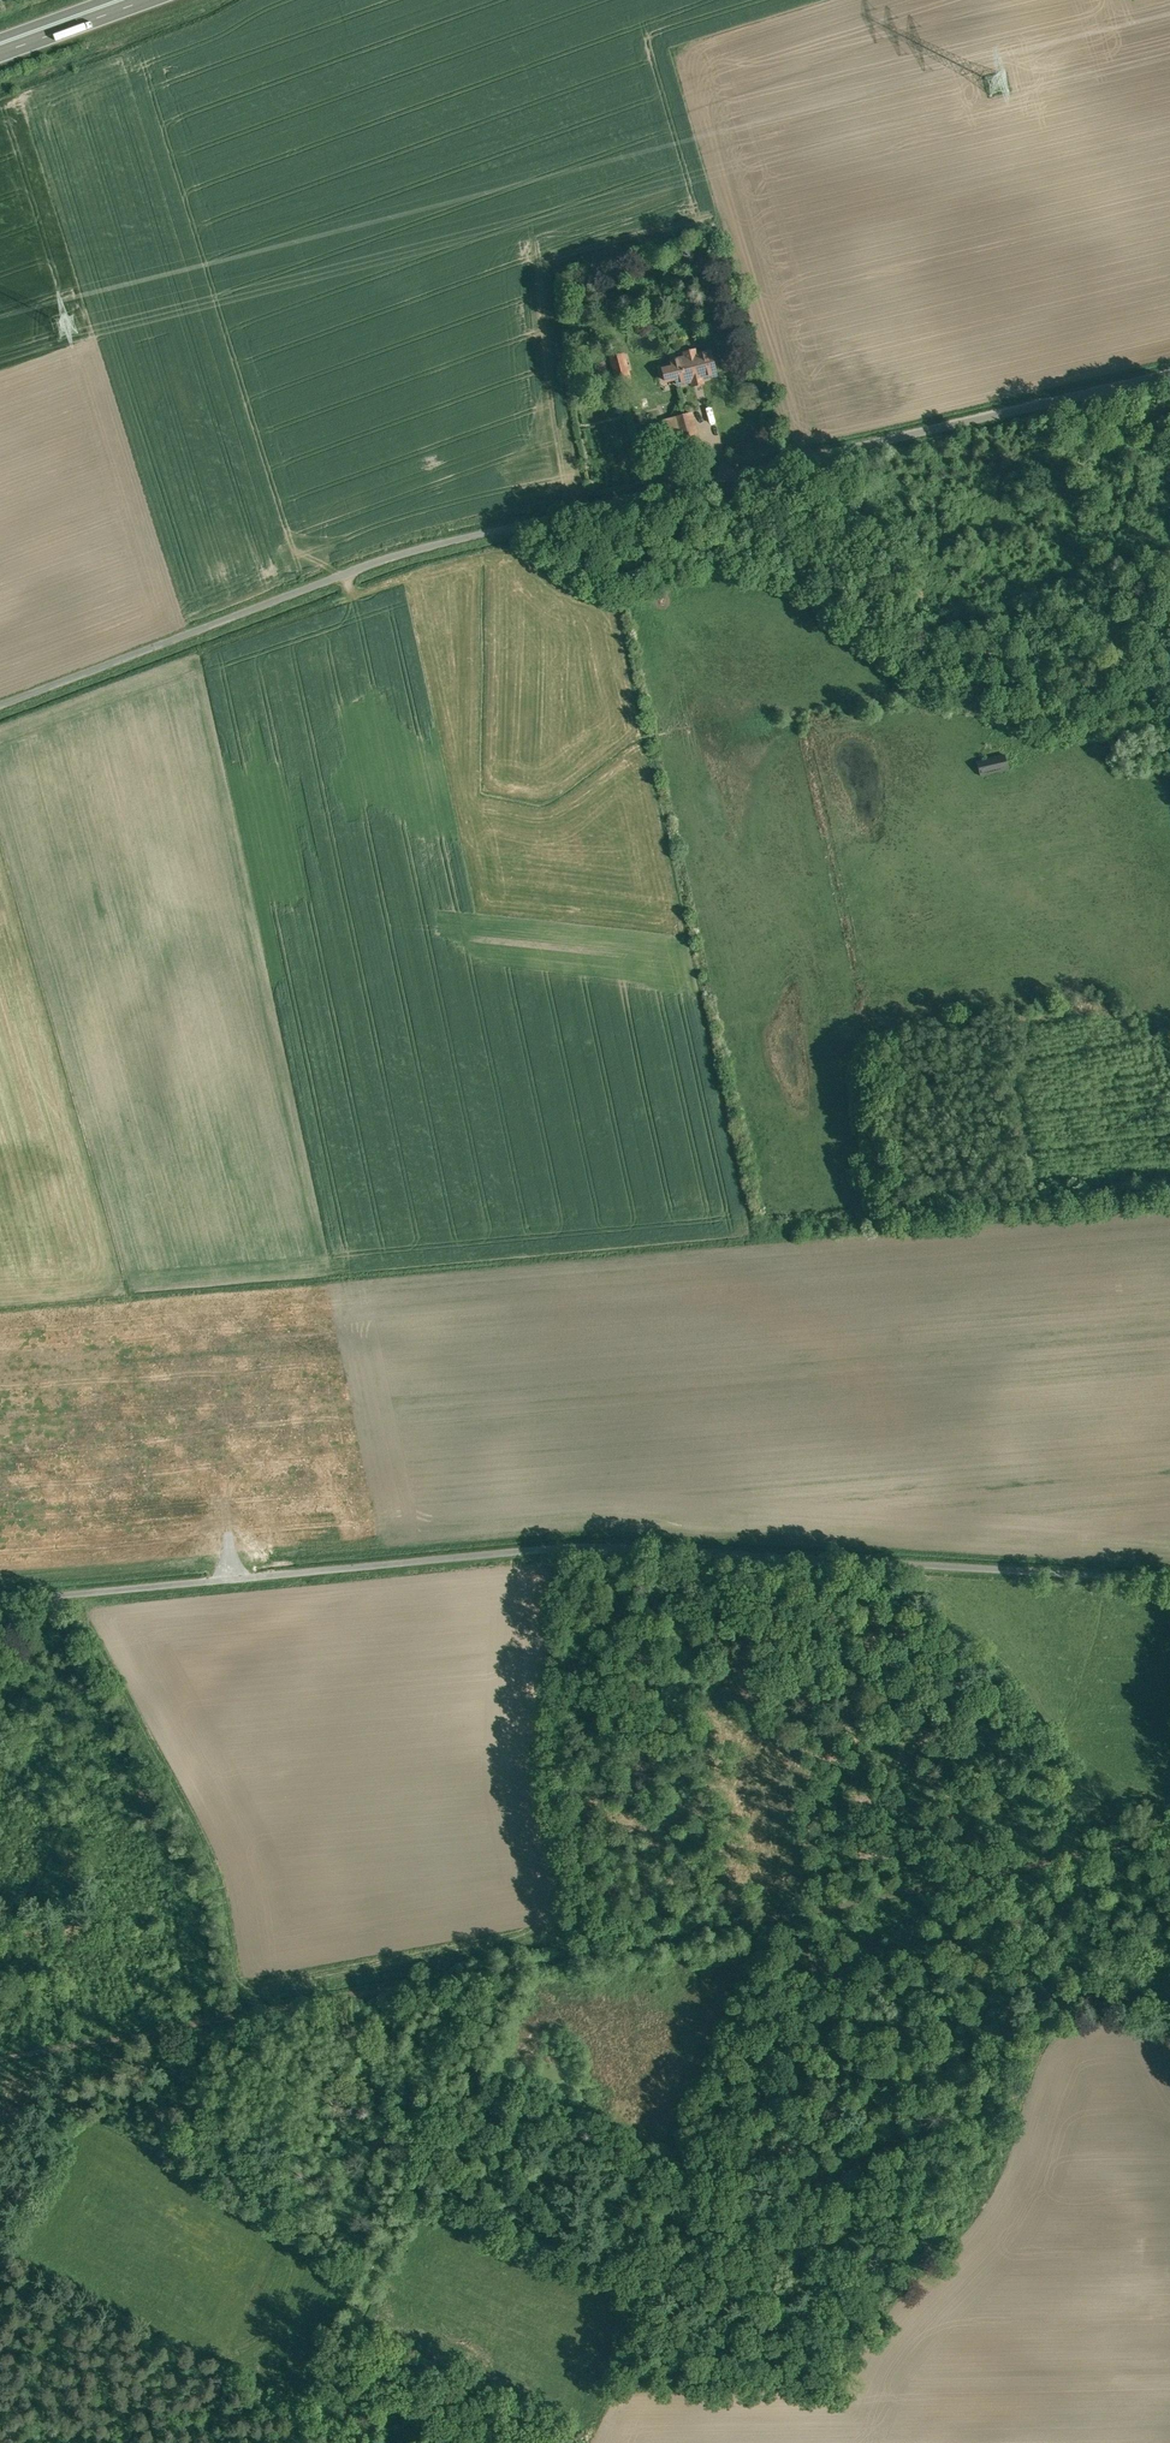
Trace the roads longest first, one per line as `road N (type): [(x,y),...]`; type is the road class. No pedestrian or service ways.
road 1 (unclassified): [(0,705),(377,562),(1169,372)]
road 2 (track): [(0,2075),(1169,1825)]
road 3 (unclassified): [(1169,1580),(566,1548),(0,1602)]
road 4 (track): [(1169,1188),(876,1213)]
road 5 (trunk): [(0,49),(135,0)]

